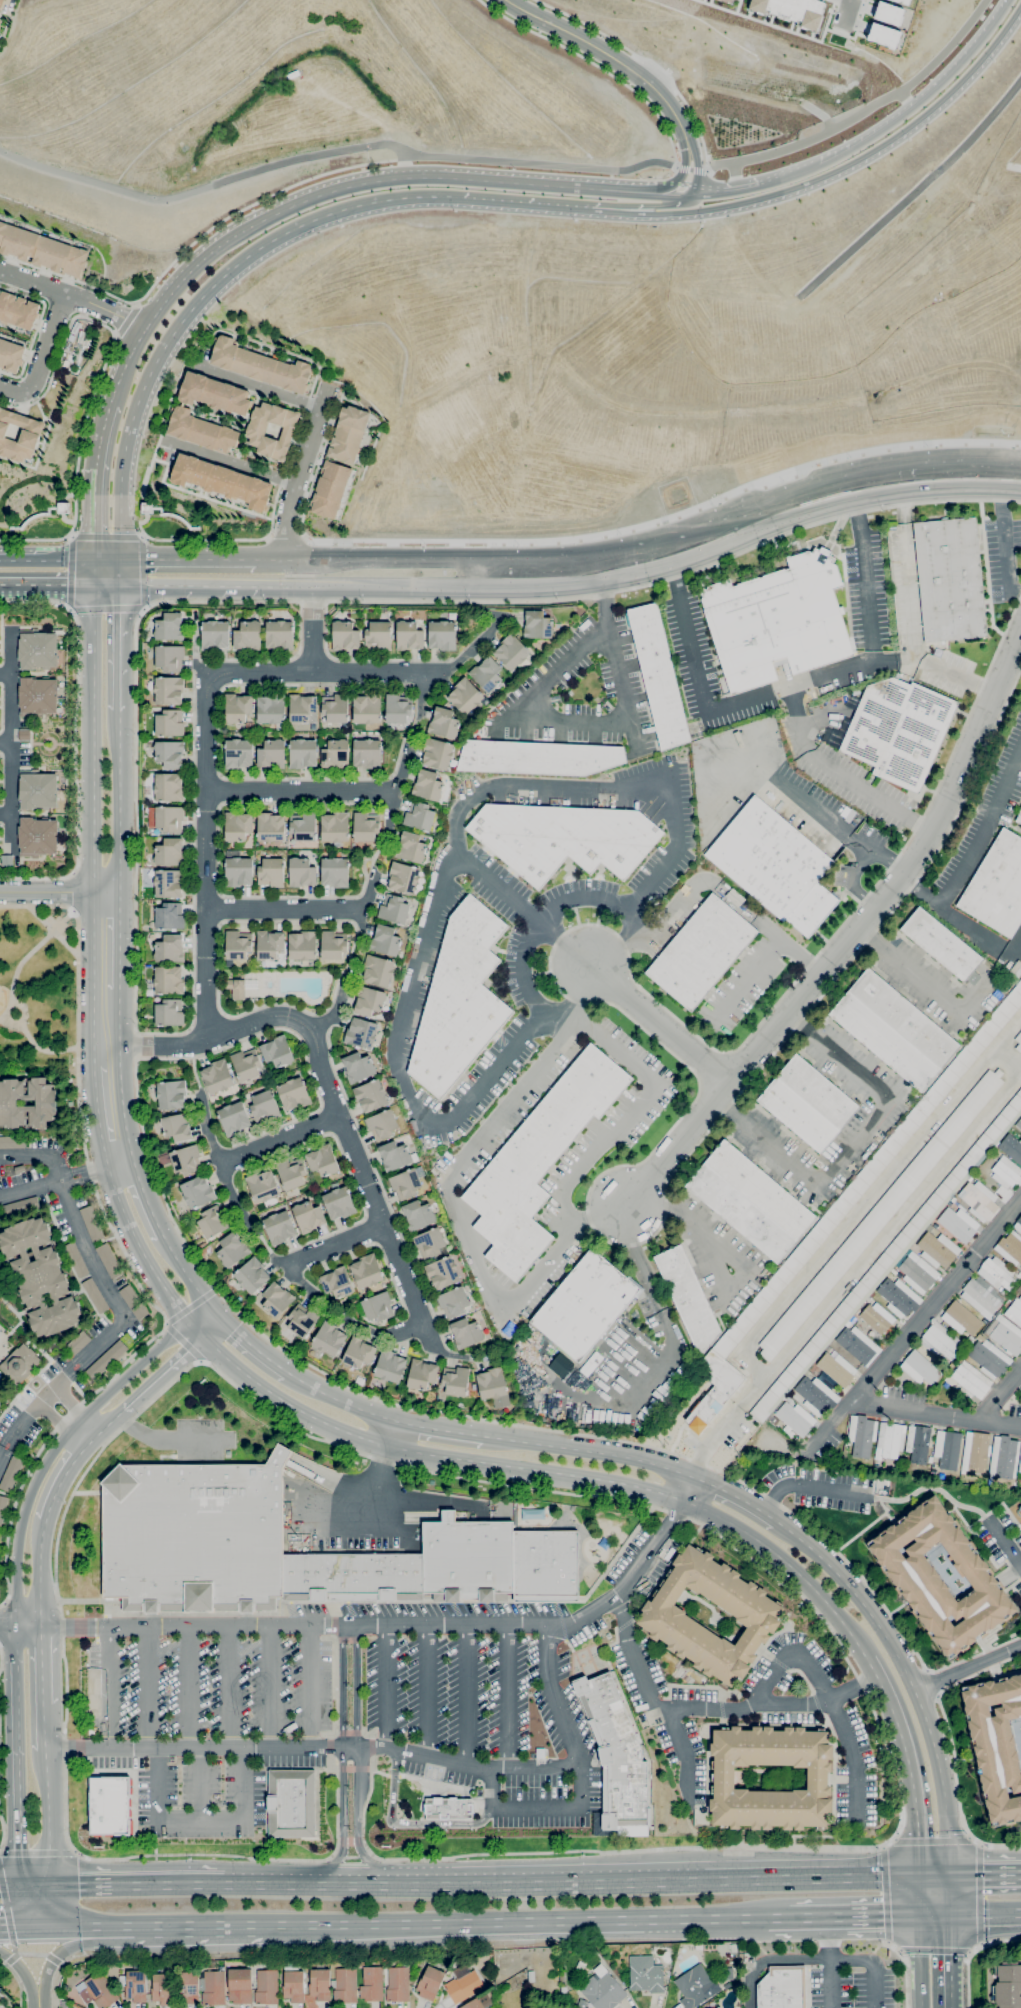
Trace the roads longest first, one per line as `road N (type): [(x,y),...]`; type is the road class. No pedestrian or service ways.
road 1 (secondary): [(108,1166),(132,1238),(166,1296),(201,1339),(275,1399),(386,1447),(679,1499),(788,1564),(868,1659)]
road 2 (secondary): [(313,584),(599,579),(854,497),(942,485),(1020,486)]
road 3 (residential): [(629,1207),(905,873),(1020,634)]
road 4 (secondary): [(1020,465),(946,463),(850,476),(595,557),(402,560)]
road 5 (secondary): [(553,203),(658,215),(806,184),(915,124),(1020,12)]
road 6 (secondary): [(1007,0),(911,107),(820,166),(688,197),(545,185)]
road 7 (secondary): [(92,560),(92,1068)]
road 8 (trunk): [(278,1926),(768,1918)]
road 9 (trunk): [(919,1877),(451,1881)]
road 10 (secondary): [(545,185),(403,176),(328,192),(208,252),(144,329)]
road 11 (secondary): [(950,1914),(939,1776),(899,1651),(778,1522)]
road 12 (secondary): [(118,560),(127,432),(172,333),(221,276),(279,235),(329,213)]
road 13 (secondary): [(208,1304),(45,1461),(23,1522),(14,1622)]
road 14 (secondary): [(14,1649),(19,1889)]
road 15 (secondary): [(868,1659),(913,1776),(919,1877)]
road 16 (secondary): [(91,584),(313,584)]
road 17 (secondary): [(553,203),(683,201),(699,170),(679,122)]
road 18 (residential): [(679,122),(650,82),(506,0)]
road 19 (secondary): [(692,1477),(648,1462),(482,1435)]
road 20 (secondary): [(679,122),(683,170),(661,189),(545,185)]
road 21 (secondary): [(308,560),(118,560)]
road 22 (secondary): [(119,894),(117,709)]
road 23 (residential): [(728,1082),(589,963)]
road 24 (residential): [(329,385),(296,484),(285,560)]
road 25 (trunk): [(224,1881),(50,1888)]
road 26 (secondary): [(131,1156),(119,988)]
road 27 (trunk): [(110,1926),(278,1926)]
road 28 (secondary): [(110,404),(95,462),(92,560)]
road 29 (trunk): [(380,1882),(224,1881)]
road 30 (residential): [(144,329),(0,269)]
road 31 (trunk): [(789,1917),(920,1915)]
road 32 (secondary): [(919,1877),(922,2007)]
road 33 (secondary): [(117,709),(118,583)]

